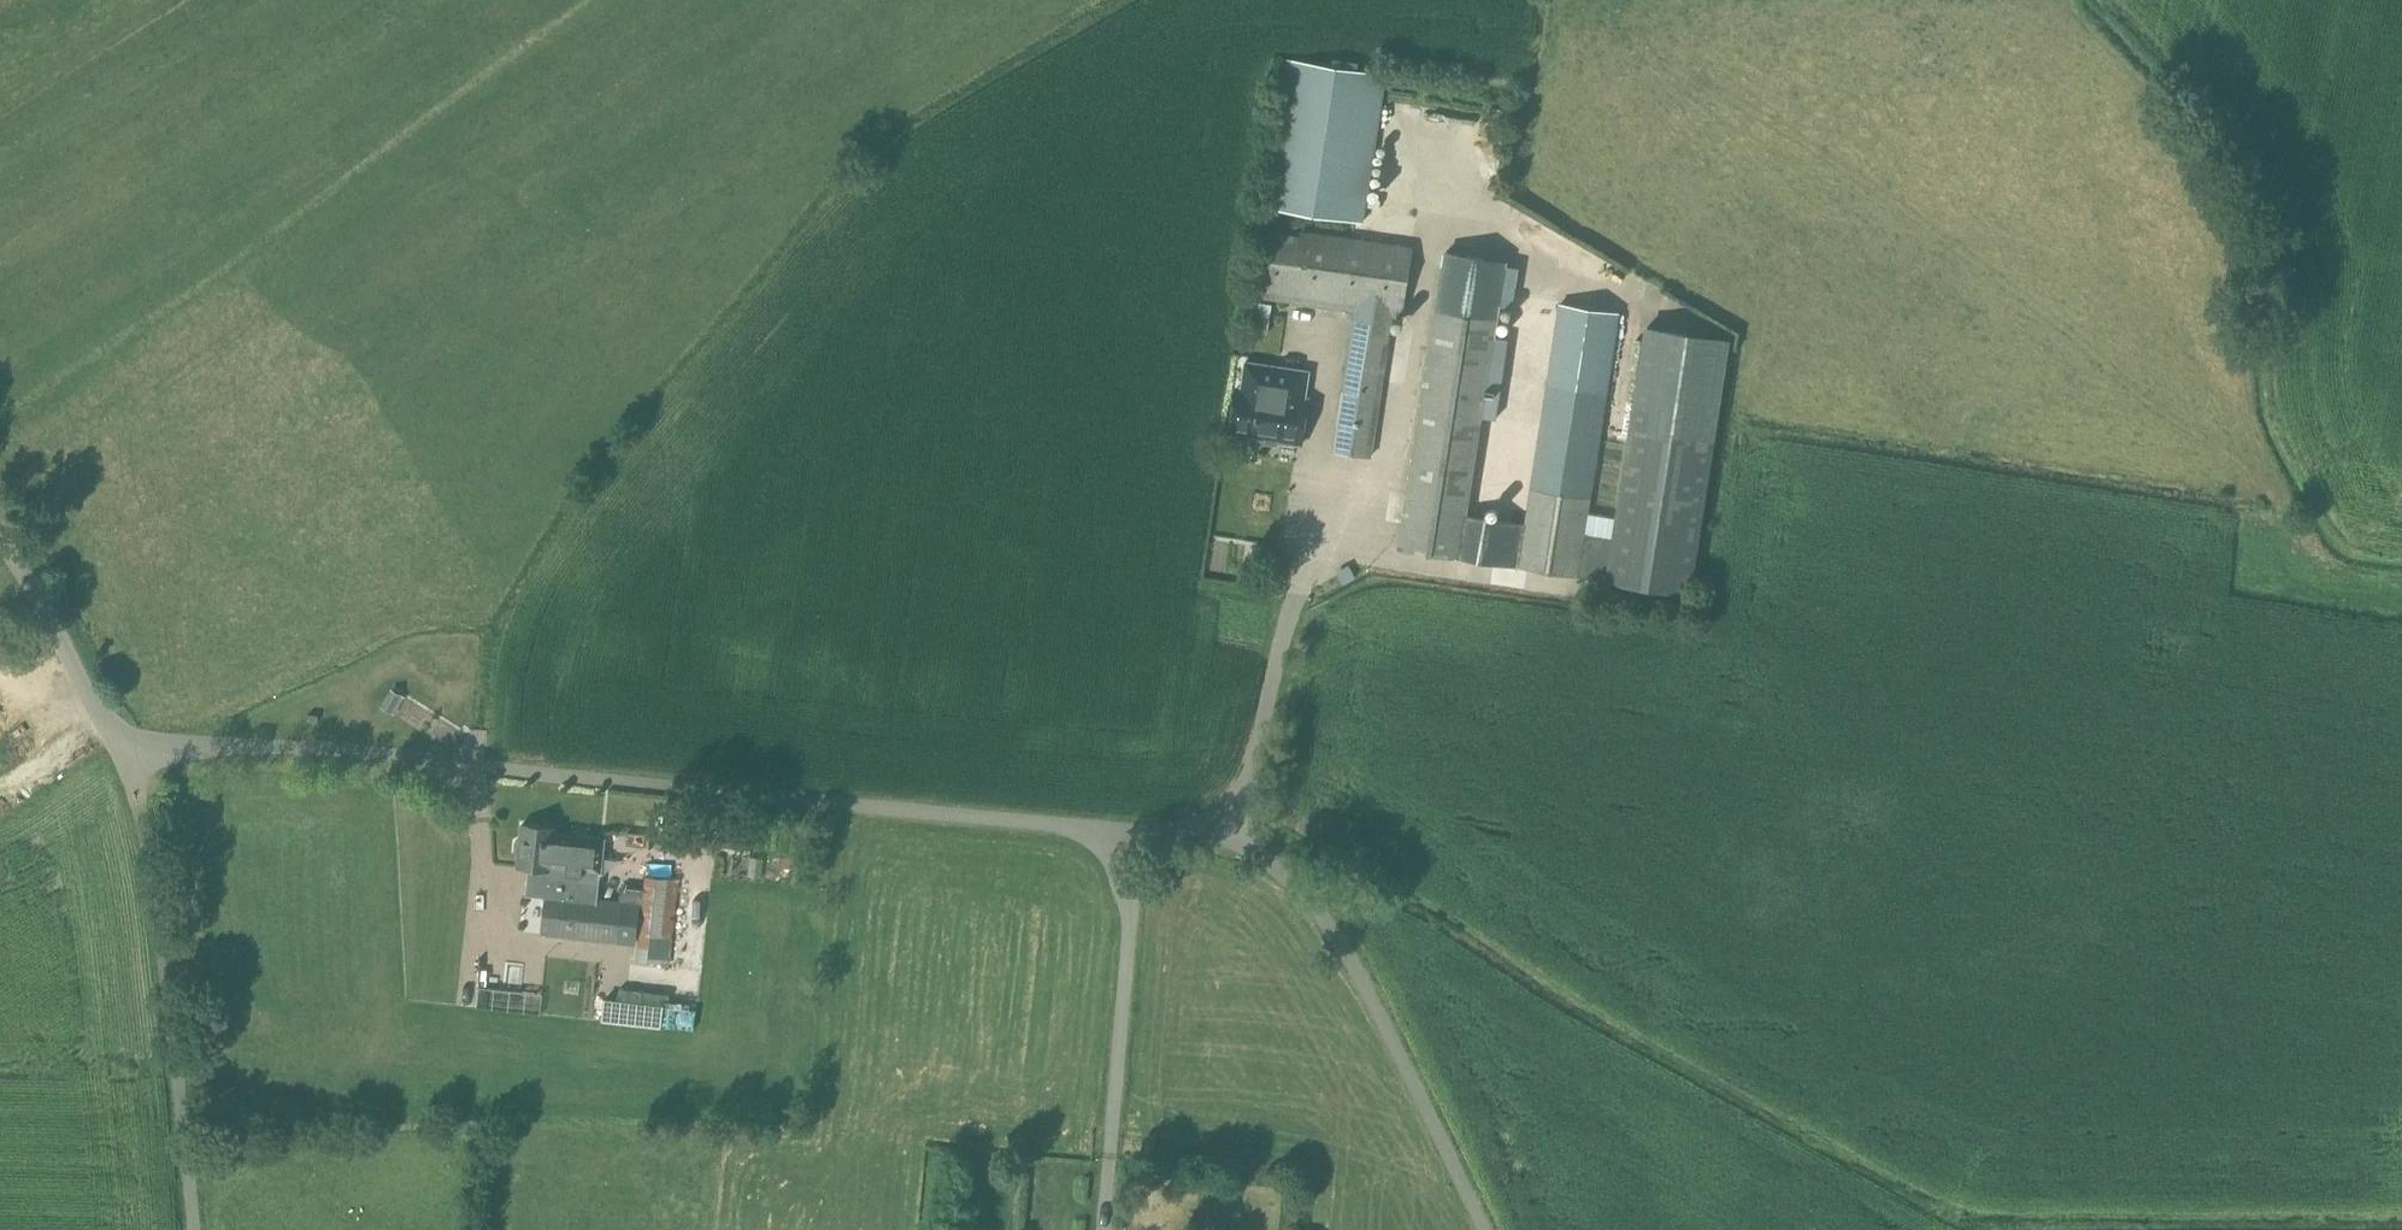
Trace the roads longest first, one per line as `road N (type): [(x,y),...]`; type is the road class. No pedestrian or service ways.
road 1 (unclassified): [(1483,1229),(1347,951),(1286,874),(1222,841),(353,750),(127,756)]
road 2 (unclassified): [(195,1229),(156,881),(127,756)]
road 3 (unclassified): [(127,756),(0,537)]

